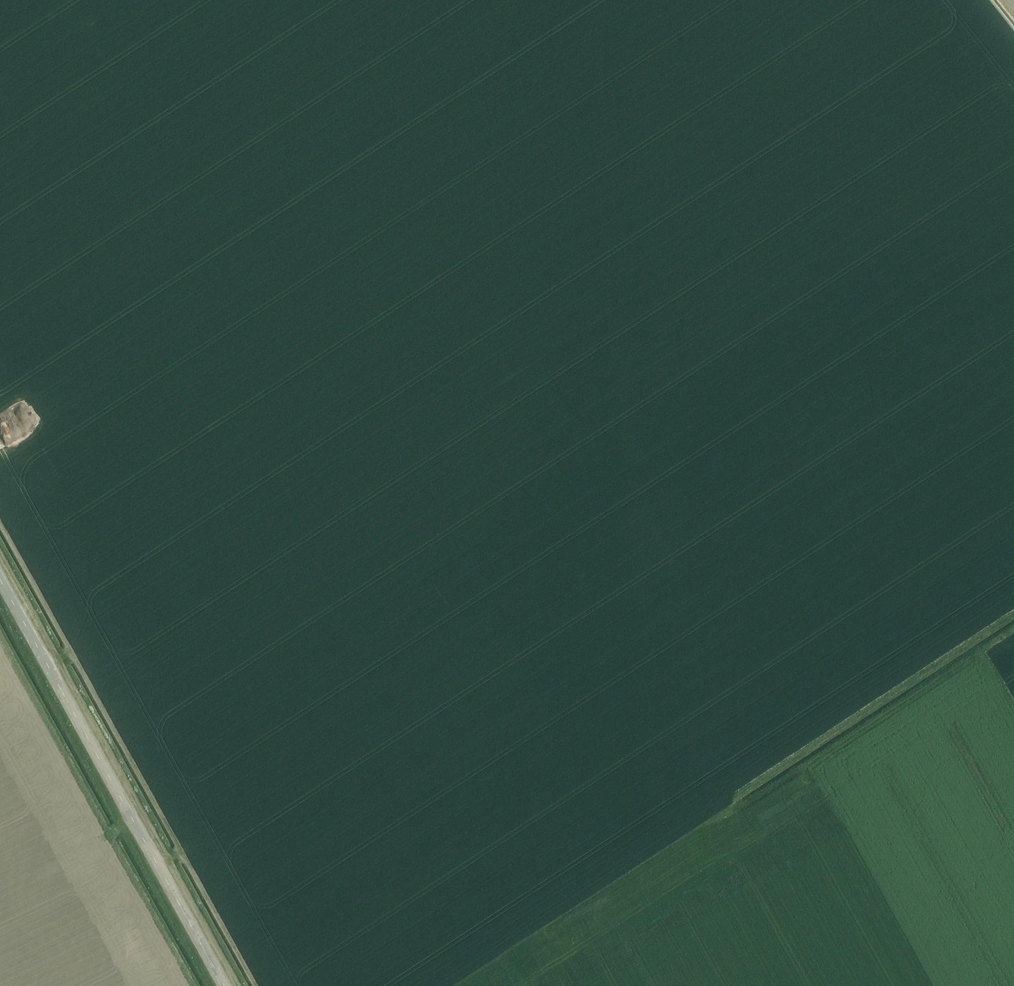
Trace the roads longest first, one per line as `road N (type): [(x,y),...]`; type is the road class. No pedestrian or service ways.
road 1 (tertiary): [(225,985),(0,578)]

